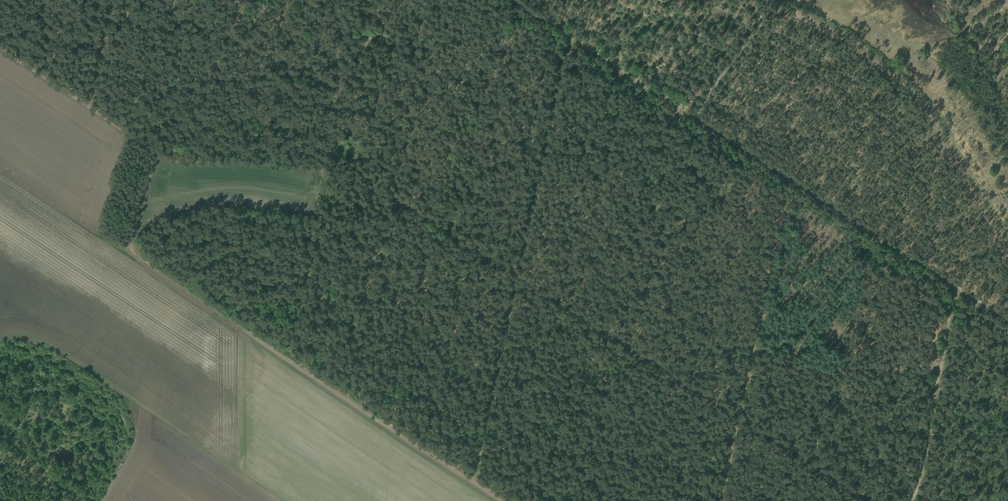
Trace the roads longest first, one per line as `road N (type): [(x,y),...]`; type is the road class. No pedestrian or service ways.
road 1 (track): [(474,482),(135,258),(156,153),(0,46)]
road 2 (track): [(694,115),(570,36),(474,482),(503,500)]
road 3 (track): [(1007,321),(694,115)]
road 4 (track): [(0,338),(34,338),(69,354),(278,500)]
road 5 (track): [(694,115),(762,22),(743,0)]

